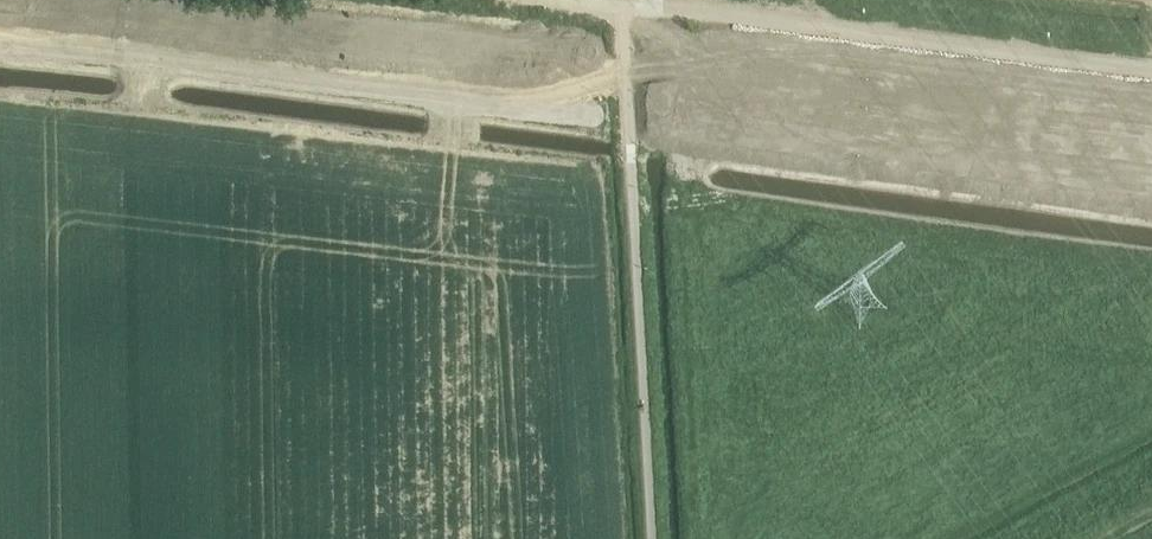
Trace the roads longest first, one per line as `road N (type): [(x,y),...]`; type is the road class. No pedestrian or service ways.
road 1 (tertiary): [(1151,143),(435,46),(0,9)]
road 2 (track): [(0,50),(628,121)]
road 3 (unclassified): [(1151,79),(564,0)]
road 4 (unclassified): [(628,121),(1151,196)]

